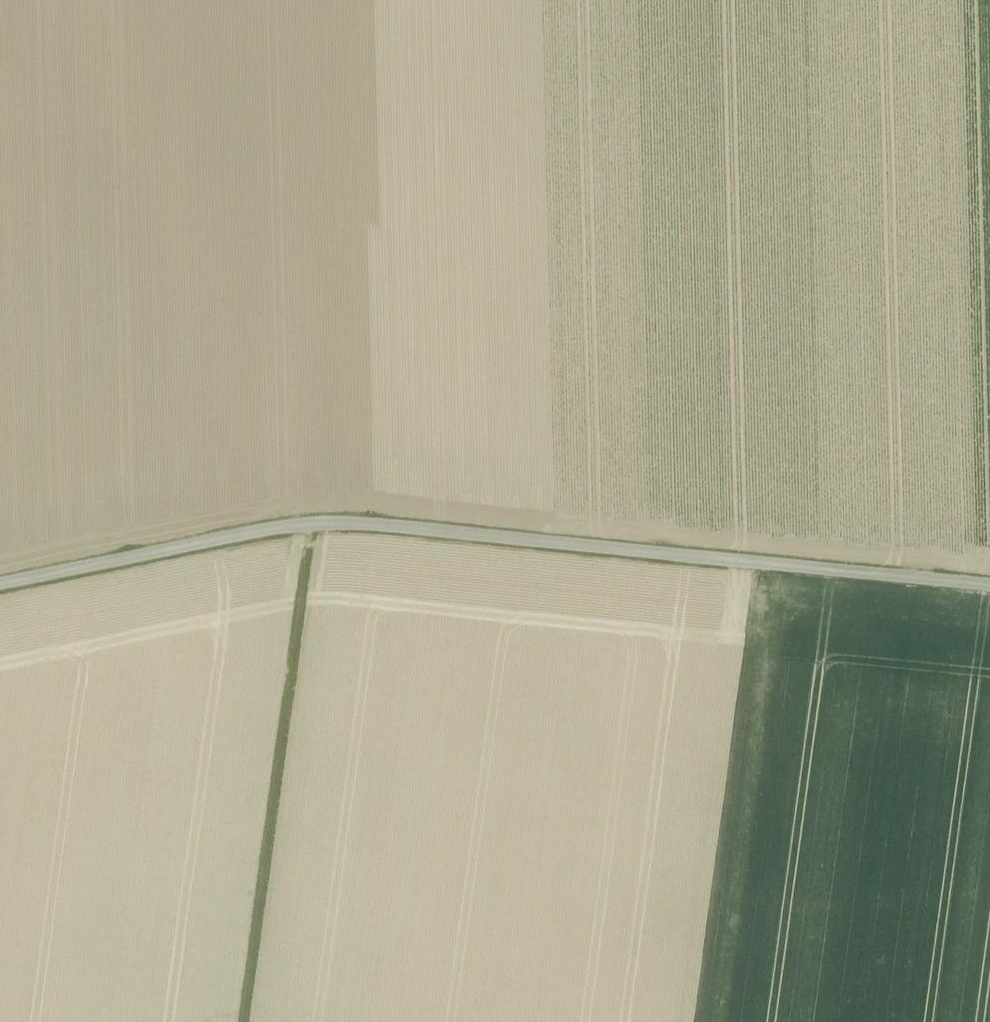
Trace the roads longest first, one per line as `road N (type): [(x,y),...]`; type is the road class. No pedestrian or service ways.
road 1 (track): [(0,584),(311,520),(989,591)]
road 2 (track): [(311,520),(244,1021)]

